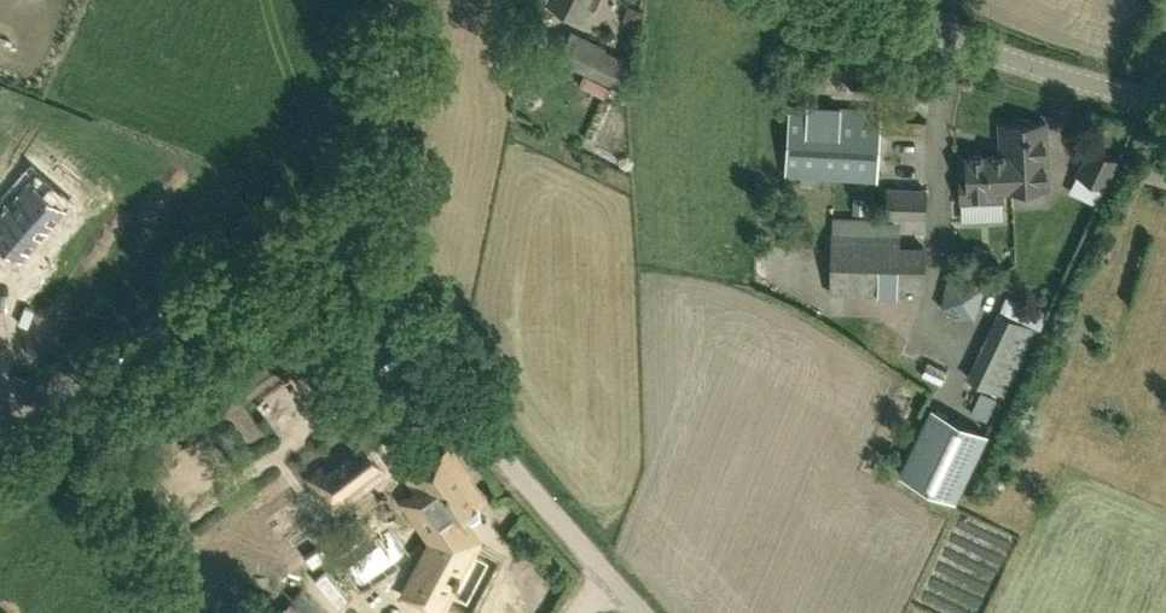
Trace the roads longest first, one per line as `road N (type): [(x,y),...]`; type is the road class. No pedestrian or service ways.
road 1 (unclassified): [(625,612),(491,464),(343,204)]
road 2 (unclassified): [(0,435),(343,204)]
road 3 (unclassified): [(1165,108),(953,37),(876,0)]
road 4 (unclassified): [(343,204),(372,170),(399,0)]

